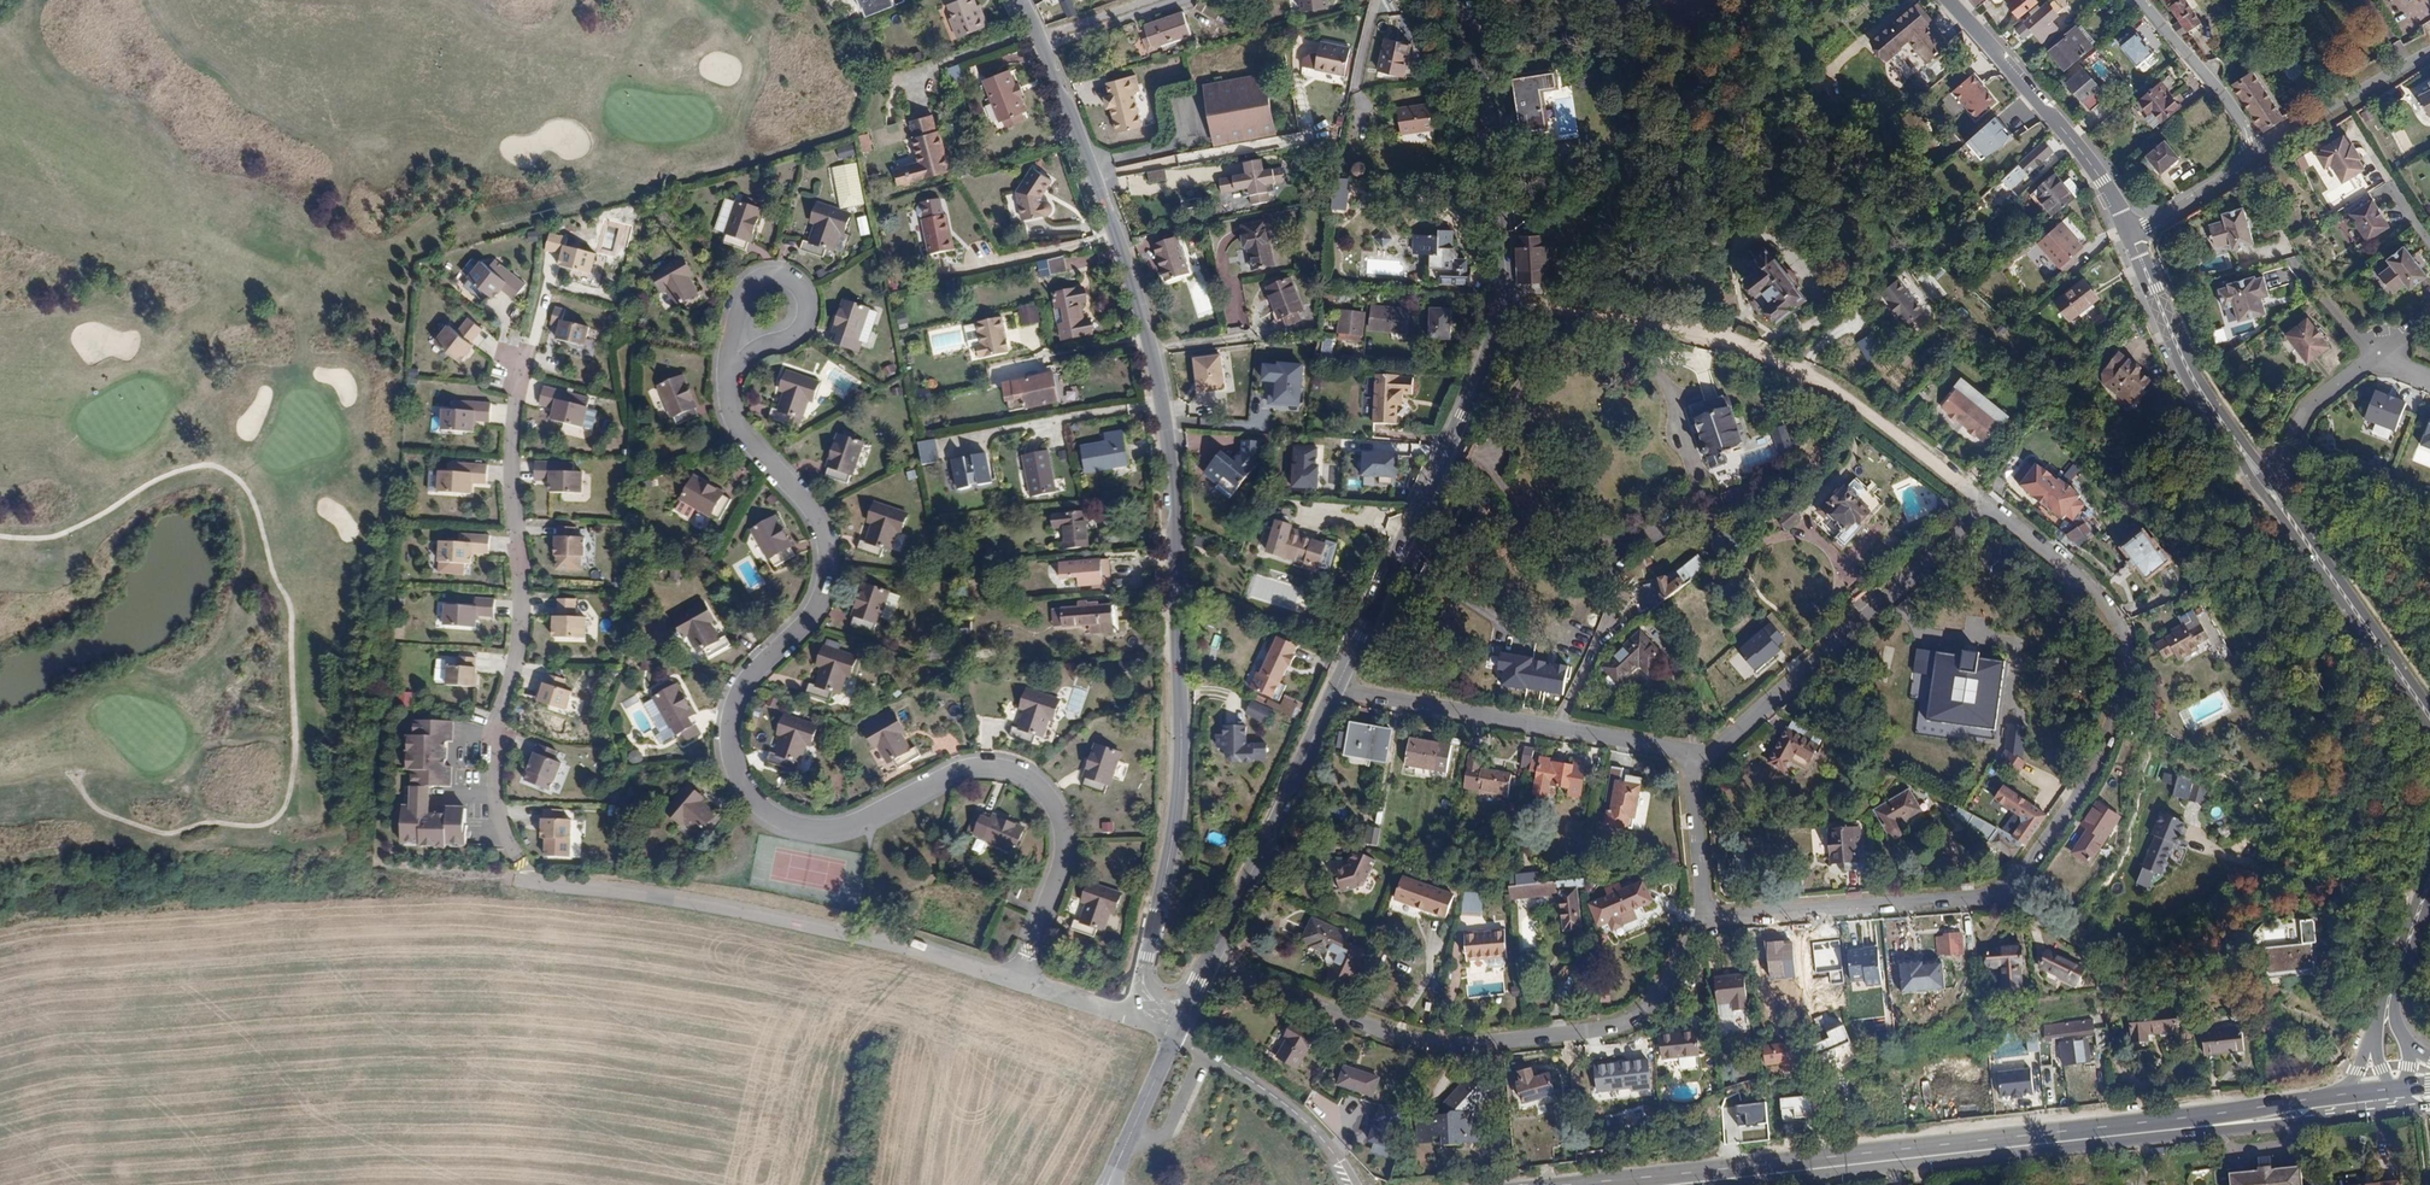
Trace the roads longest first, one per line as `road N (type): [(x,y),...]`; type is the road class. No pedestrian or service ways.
road 1 (residential): [(1017,981),(910,948),(529,883),(497,810),(490,740),(520,587),(504,472),(518,352)]
road 2 (residential): [(1017,981),(1064,839),(1056,805),(1020,774),(965,769),(858,827),(825,831),(786,826),(745,792),(726,730),(733,706),(741,685),(821,595),(826,566),(821,523),(738,429),(725,366)]
road 3 (tertiary): [(1019,0),(1129,273),(1174,477),(1177,795),(1144,968)]
road 4 (residential): [(1705,920),(1979,898),(2016,881),(2075,800),(2116,716),(2126,644),(2104,598),(1991,508)]
road 5 (residential): [(1209,961),(1398,1037),(1446,1045),(1611,1029),(1646,1011),(1705,920)]
road 6 (primary): [(1628,1184),(2170,1125)]
road 7 (residential): [(1991,508),(1844,395),(1747,351),(1621,315),(1505,305)]
road 8 (residential): [(1335,688),(1505,305)]
road 9 (residential): [(1695,755),(1991,508)]
road 10 (residential): [(1335,688),(1695,755)]
road 11 (residential): [(1505,305),(1505,243),(1468,0)]
road 12 (residential): [(1209,961),(1335,688)]
road 13 (tertiary): [(2130,233),(2072,139),(1948,0)]
road 14 (tertiary): [(2429,717),(2261,475)]
road 15 (tertiary): [(2261,475),(2191,375),(2130,233)]
road 16 (primary): [(2170,1125),(2399,1109)]
road 17 (residential): [(725,366),(795,334),(808,295),(776,270),(757,271),(738,287)]
road 18 (residential): [(2254,151),(2429,52)]
road 19 (residential): [(2254,151),(2212,80),(2141,0)]
road 20 (primary): [(2344,1093),(2170,1125)]
road 21 (residential): [(2261,475),(2285,460),(2311,402),(2376,356)]
road 22 (unclassified): [(1695,755),(1705,920)]
road 23 (residential): [(2130,233),(2254,151)]
road 24 (tertiary): [(1112,1167),(1174,1039)]
road 25 (residential): [(1138,1014),(1017,981)]

